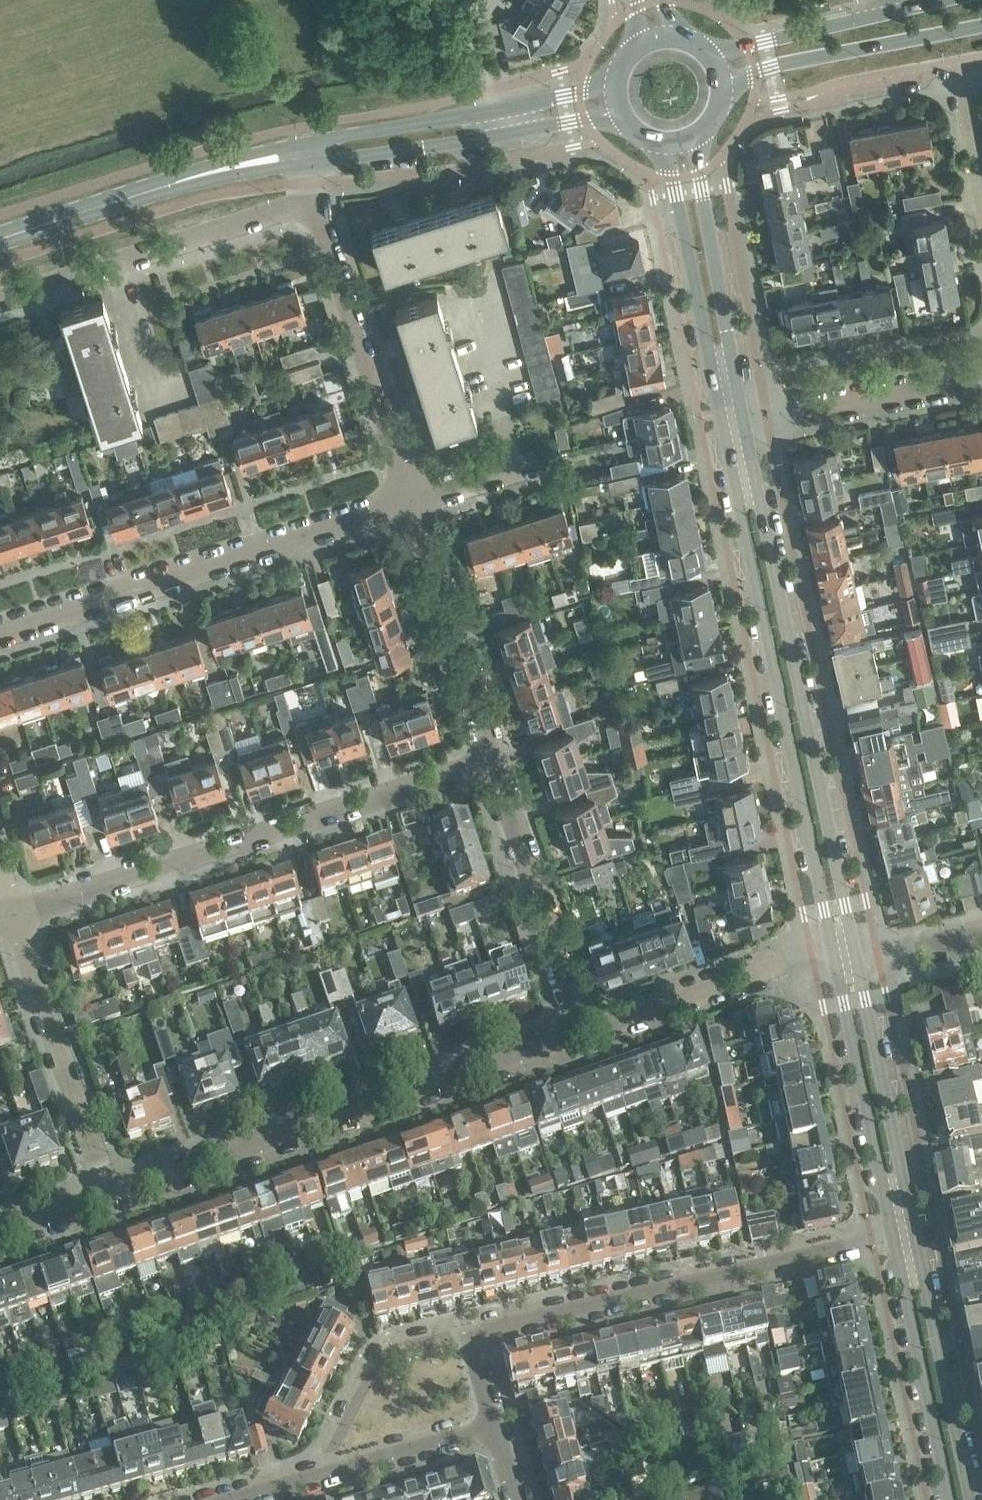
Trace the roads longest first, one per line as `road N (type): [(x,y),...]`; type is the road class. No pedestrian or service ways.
road 1 (secondary): [(858,956),(743,423)]
road 2 (secondary): [(721,427),(832,959)]
road 3 (residential): [(12,917),(495,753)]
road 4 (residential): [(107,1194),(584,1033)]
road 5 (residential): [(0,630),(414,503)]
road 6 (residential): [(470,1331),(890,1234)]
road 7 (residential): [(0,298),(312,200)]
road 8 (residential): [(414,503),(312,200)]
road 9 (tertiary): [(616,84),(302,144)]
road 10 (tertiary): [(305,162),(620,114)]
road 11 (residential): [(584,1033),(495,753)]
road 12 (residential): [(107,1194),(12,917)]
road 13 (secondary): [(668,147),(721,427)]
road 14 (secondary): [(743,423),(690,143)]
road 15 (secondary): [(832,959),(890,1234)]
road 16 (secondary): [(972,1499),(914,1226)]
road 17 (secondary): [(914,1226),(858,956)]
road 18 (secondary): [(890,1234),(948,1499)]
road 19 (secondary): [(722,83),(981,28)]
road 20 (residential): [(495,753),(414,503)]
road 21 (residential): [(584,1033),(779,964),(832,959)]
road 22 (secondary): [(946,0),(705,53)]
road 23 (residential): [(743,423),(981,378)]
road 24 (residential): [(470,1331),(382,1356),(330,1451),(334,1470)]
road 25 (tertiary): [(0,238),(184,180)]
road 26 (residential): [(334,1470),(493,1425)]
road 27 (residential): [(963,63),(814,92)]
road 28 (track): [(505,135),(453,0)]
road 29 (residential): [(414,503),(541,460)]
road 30 (residential): [(858,956),(981,935)]
road 31 (tertiary): [(302,144),(184,180)]
road 32 (tertiary): [(184,180),(305,162)]

